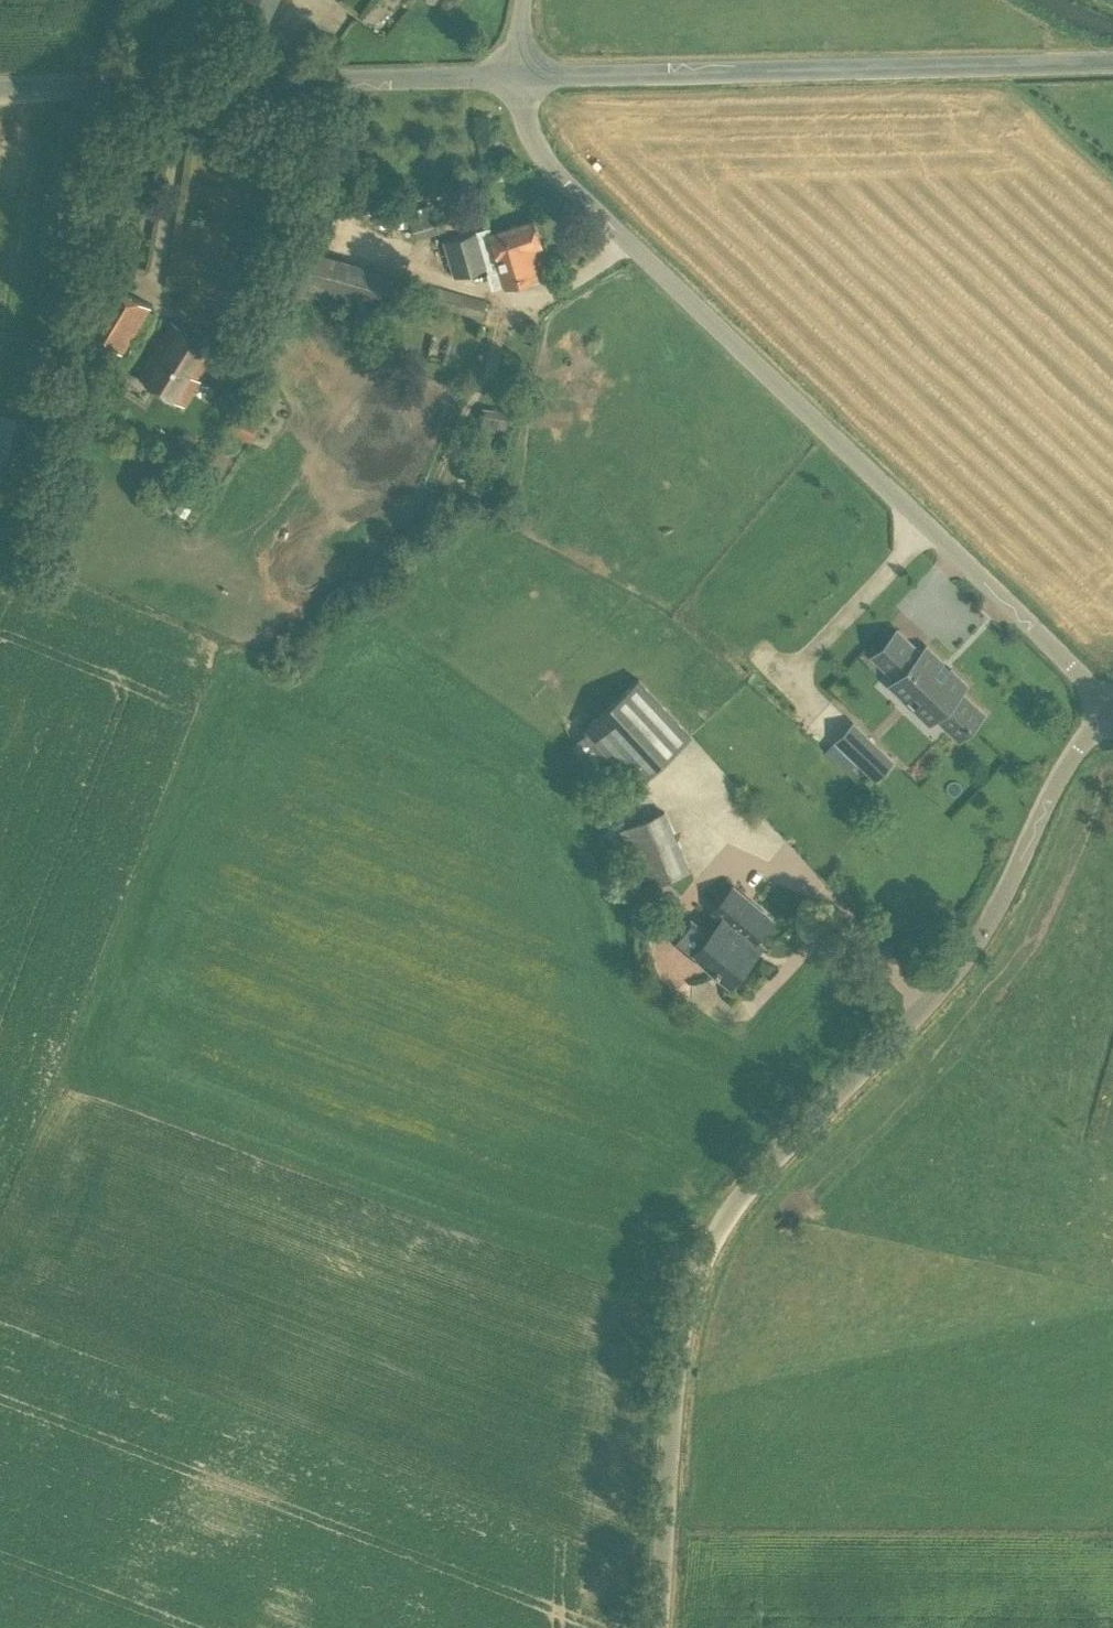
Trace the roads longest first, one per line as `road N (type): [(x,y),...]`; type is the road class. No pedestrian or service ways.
road 1 (unclassified): [(663,1627),(676,1375),(689,1299),(707,1253),(751,1187),(962,966),(1072,752),(1109,708)]
road 2 (unclassified): [(1109,708),(542,156),(527,130),(519,80)]
road 3 (tertiary): [(519,80),(1112,61)]
road 4 (tertiary): [(0,90),(519,80)]

